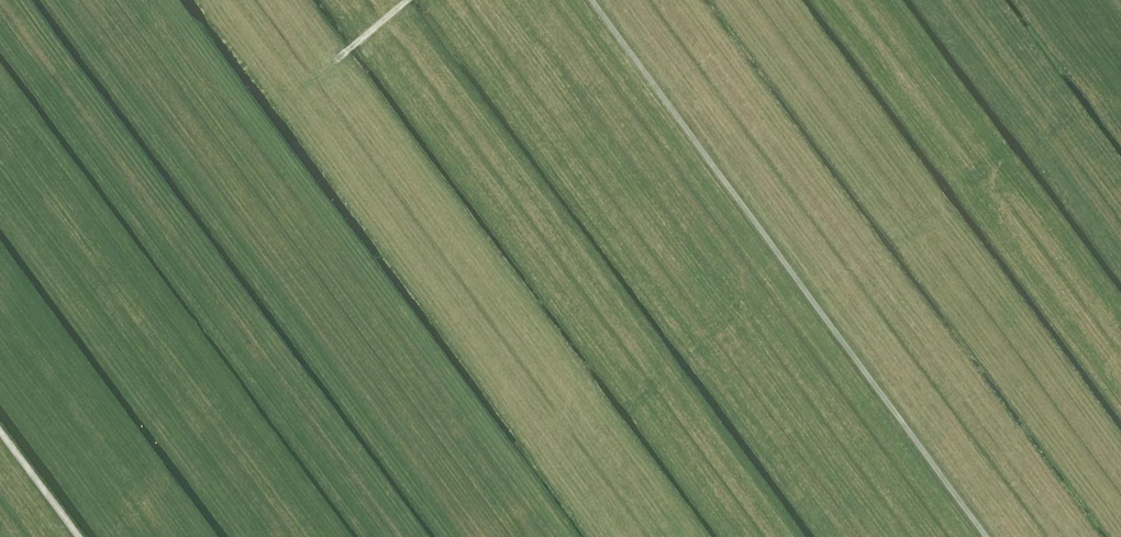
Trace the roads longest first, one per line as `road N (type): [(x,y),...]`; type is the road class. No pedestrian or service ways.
road 1 (track): [(989,536),(594,0)]
road 2 (track): [(77,536),(0,432)]

